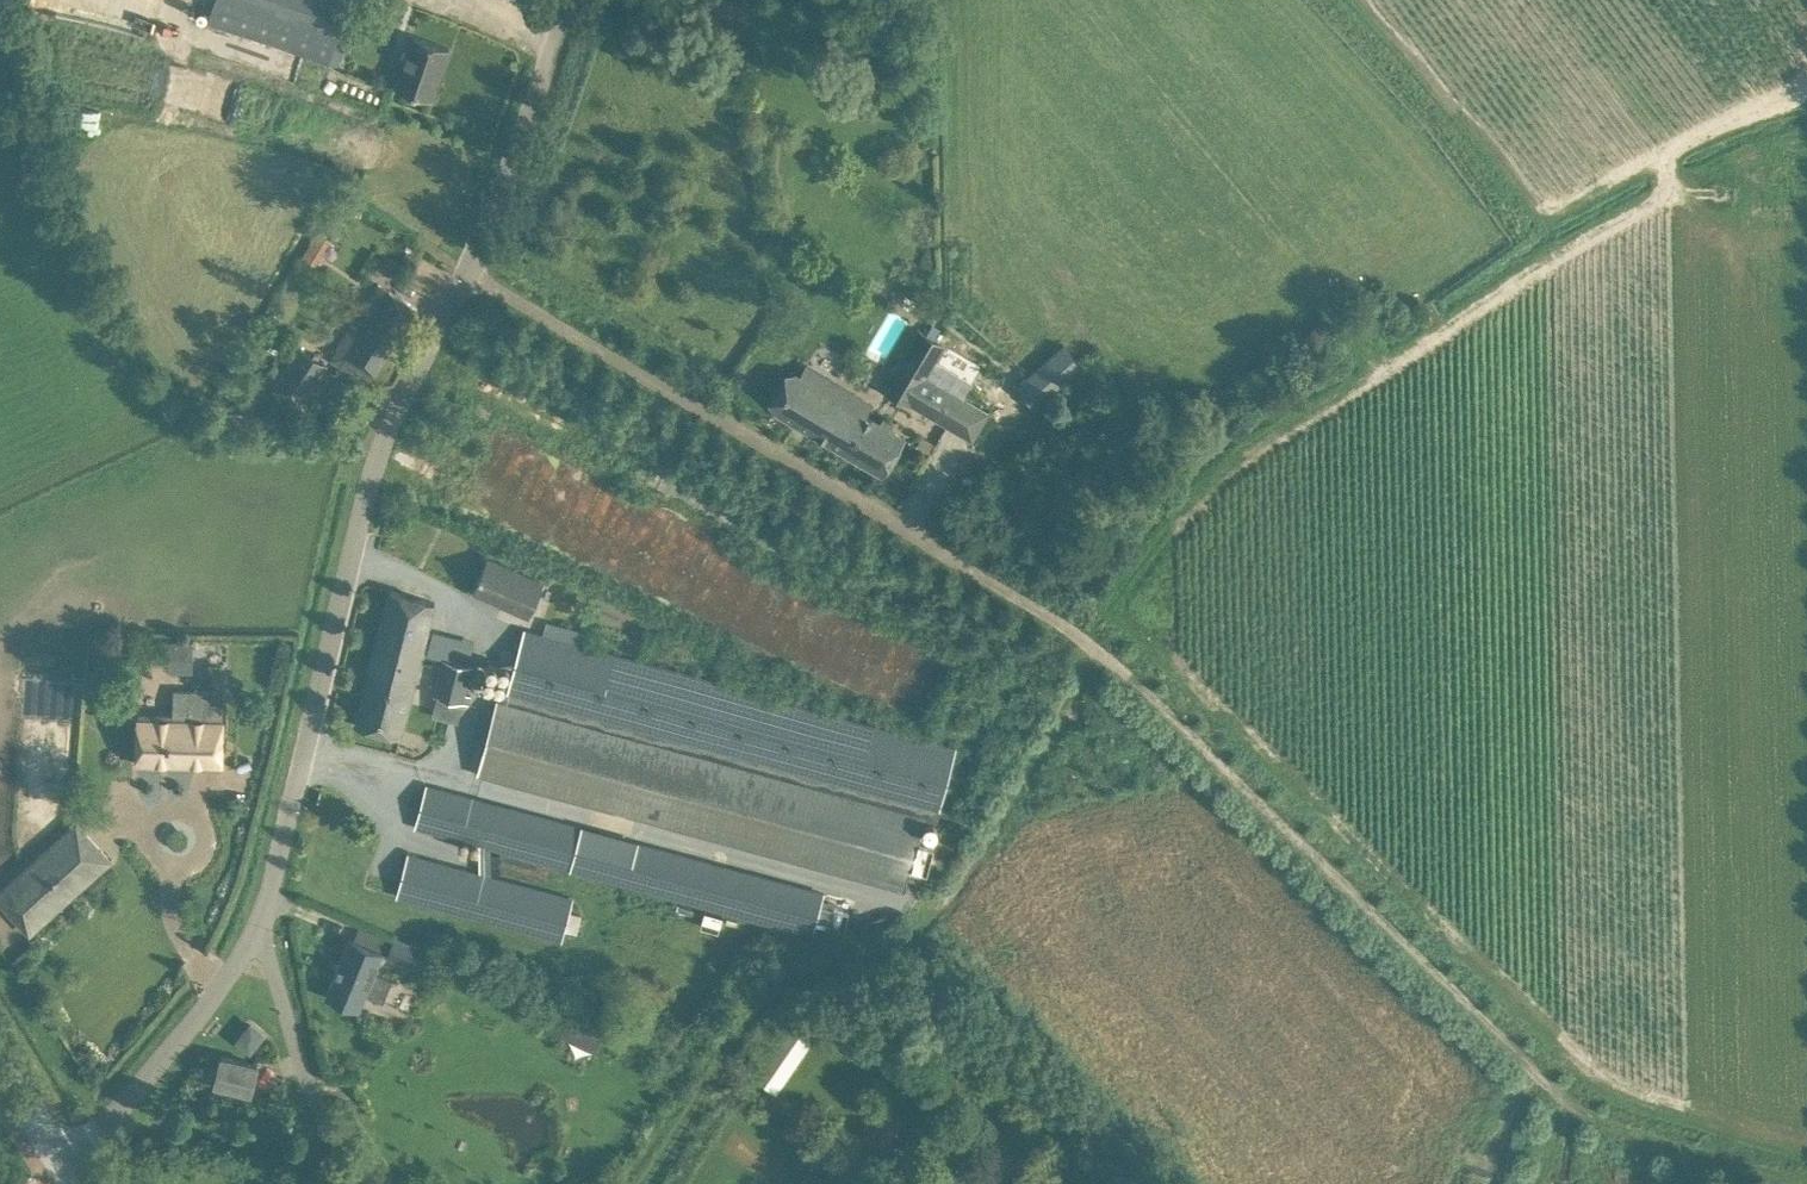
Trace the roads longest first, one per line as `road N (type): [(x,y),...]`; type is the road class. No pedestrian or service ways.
road 1 (track): [(582,1183),(670,1117),(738,1036),(811,970),(921,924),(976,849),(1093,645)]
road 2 (unclassified): [(1093,645),(464,273)]
road 3 (unclassified): [(265,904),(370,479),(464,273)]
road 4 (unclassified): [(66,1167),(212,997),(265,904)]
road 5 (residential): [(366,1183),(297,1052),(265,904)]
road 6 (unclassified): [(464,273),(567,0)]
road 7 (tertiary): [(66,1167),(0,1060)]

